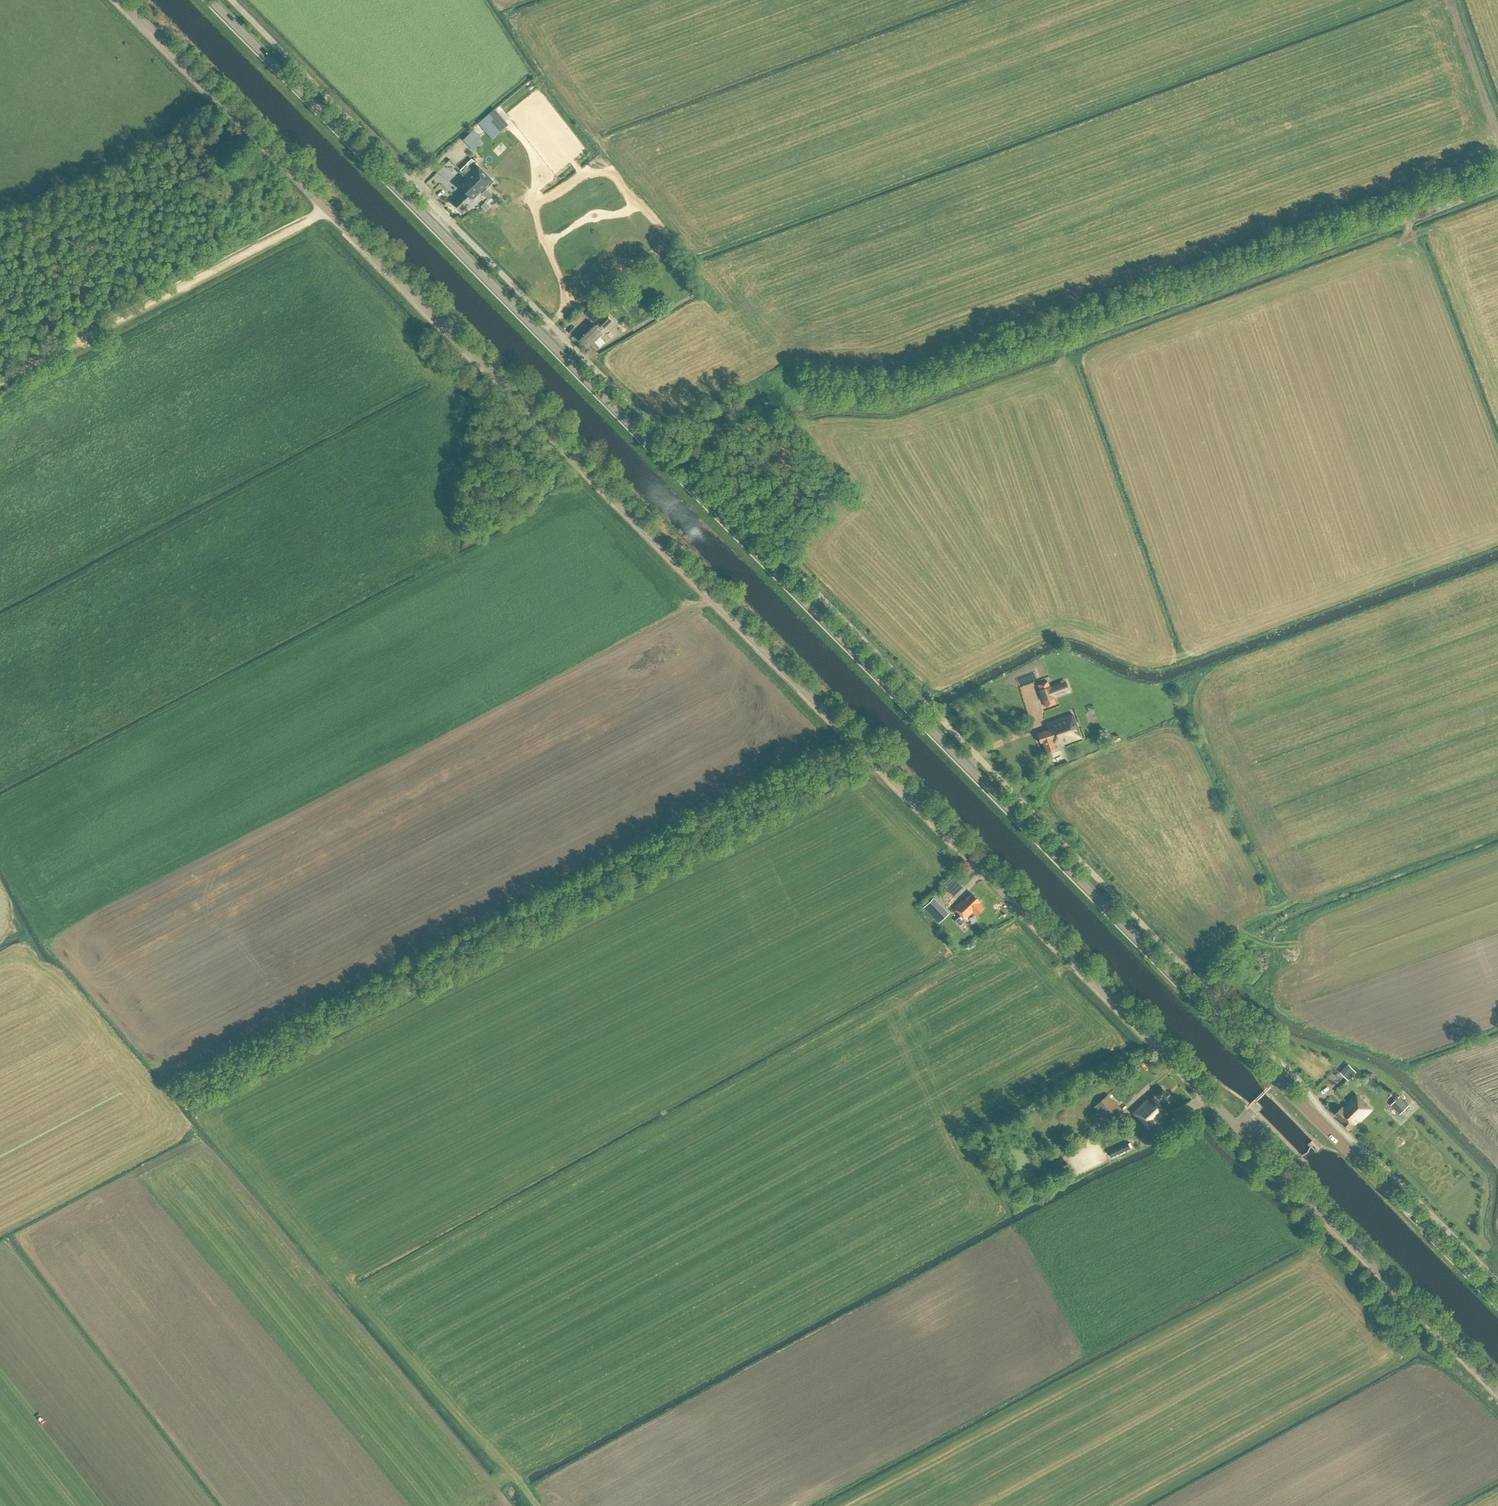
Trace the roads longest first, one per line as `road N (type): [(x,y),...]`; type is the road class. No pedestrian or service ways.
road 1 (unclassified): [(1497,1388),(121,0)]
road 2 (secondary): [(1497,1300),(210,0)]
road 3 (track): [(0,383),(330,211)]

